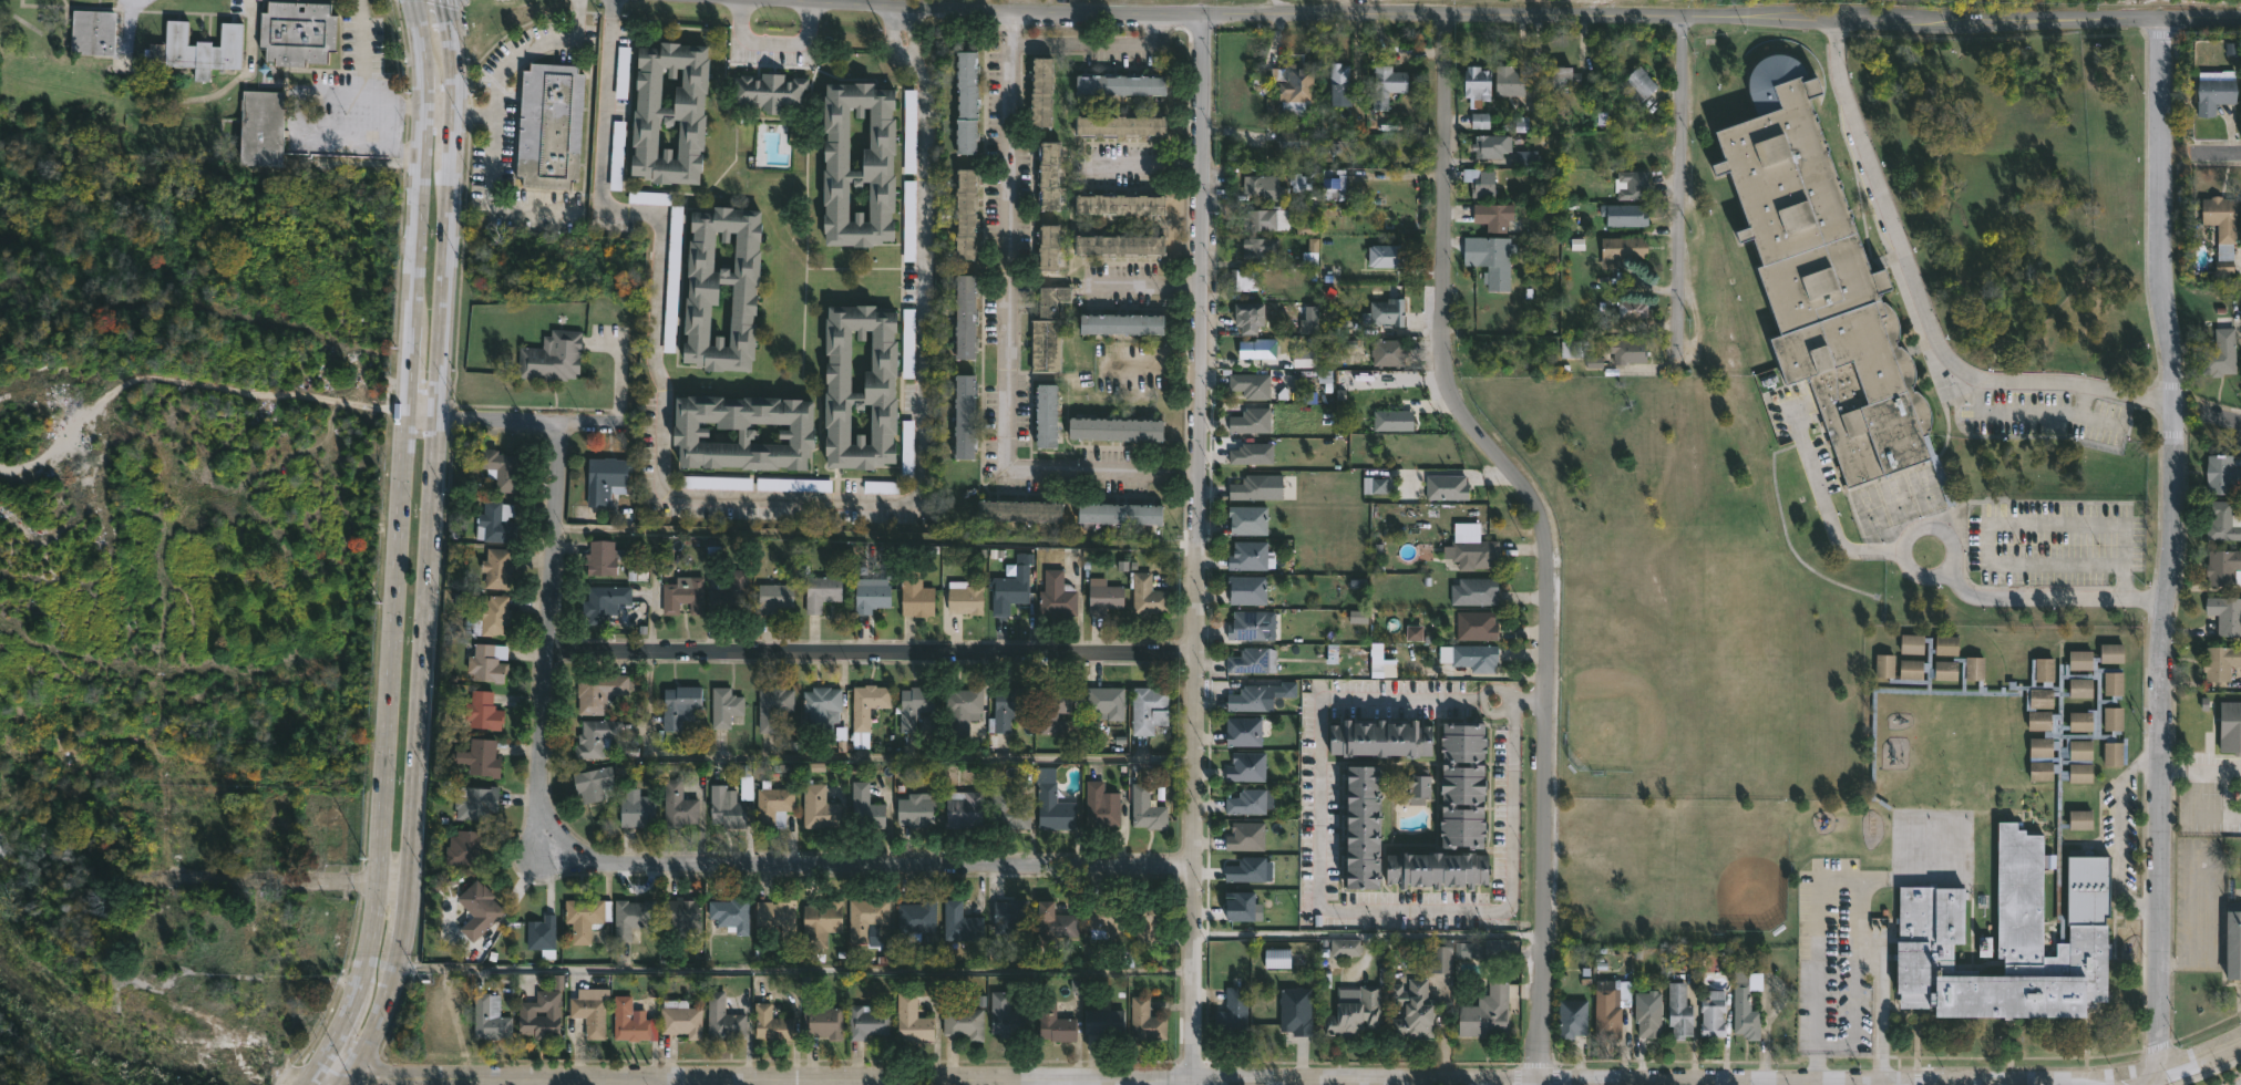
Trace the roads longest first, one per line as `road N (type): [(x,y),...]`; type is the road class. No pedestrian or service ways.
road 1 (secondary): [(348,1084),(382,1038),(411,919),(452,113),(440,0)]
road 2 (residential): [(1543,1081),(1550,545),(1540,514),(1451,400),(1447,16)]
road 3 (secondary): [(415,0),(423,112),(380,909),(363,1001),(318,1072)]
road 4 (residential): [(1191,1081),(1203,14)]
road 5 (residential): [(2165,1067),(2158,651),(2172,515),(2153,260),(2160,18)]
road 6 (residential): [(1191,854),(664,865),(609,859),(574,840),(555,806),(554,785),(551,611),(563,421)]
road 7 (tertiary): [(318,1072),(1191,1081)]
road 8 (tertiary): [(2240,17),(1976,23),(1447,16)]
road 9 (tertiary): [(1447,16),(906,10),(742,0)]
road 10 (residential): [(1195,650),(551,650)]
road 11 (tertiary): [(1543,1081),(2104,1078)]
road 12 (residential): [(1836,18),(1842,85),(1937,342),(1963,371)]
road 13 (tertiary): [(1191,1081),(1543,1081)]
road 14 (residential): [(1677,363),(1680,17)]
road 15 (residential): [(1963,371),(2002,383),(2086,384),(2169,405)]
road 16 (residential): [(619,422),(440,417)]
road 17 (residential): [(411,884),(268,880)]
road 18 (tertiary): [(2240,1038),(2165,1067),(2104,1078)]

